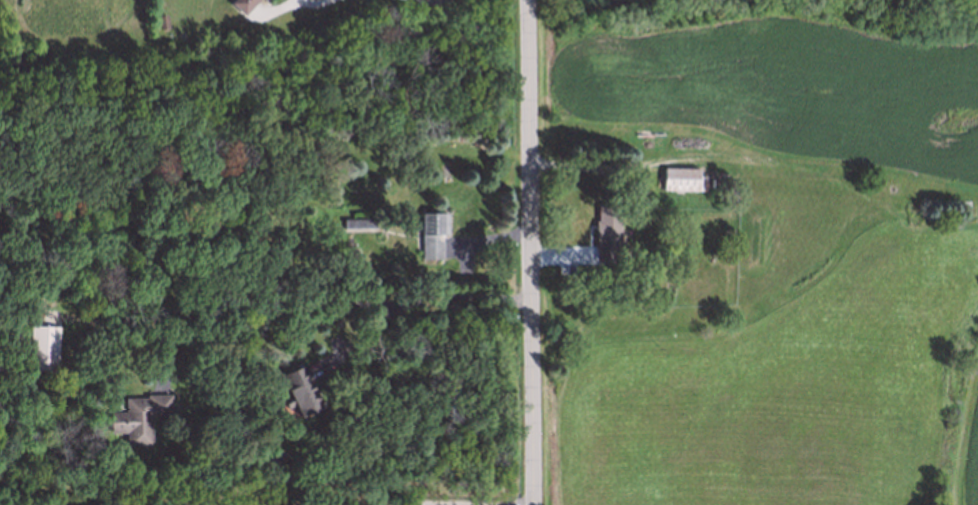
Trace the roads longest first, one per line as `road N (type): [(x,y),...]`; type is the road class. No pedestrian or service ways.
road 1 (tertiary): [(520,0),(525,504)]

